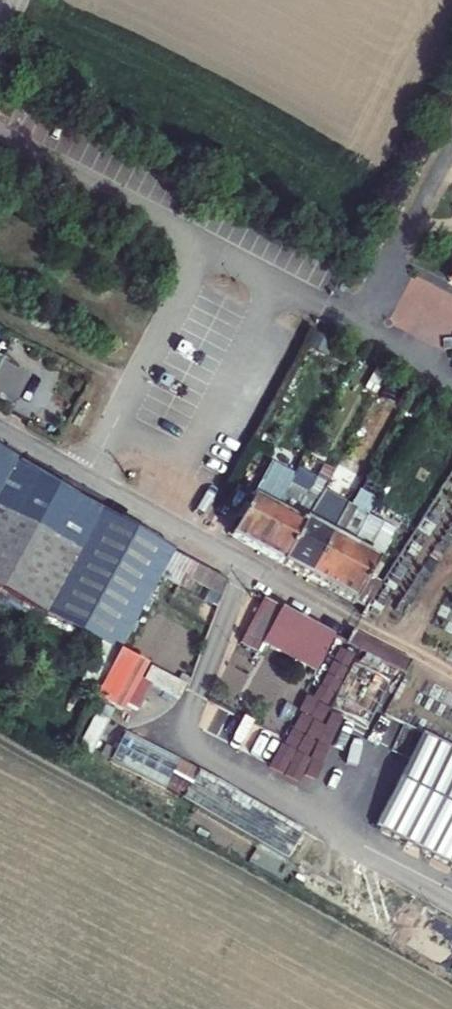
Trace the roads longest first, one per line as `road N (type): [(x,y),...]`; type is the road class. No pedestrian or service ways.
road 1 (residential): [(0,429),(343,616)]

